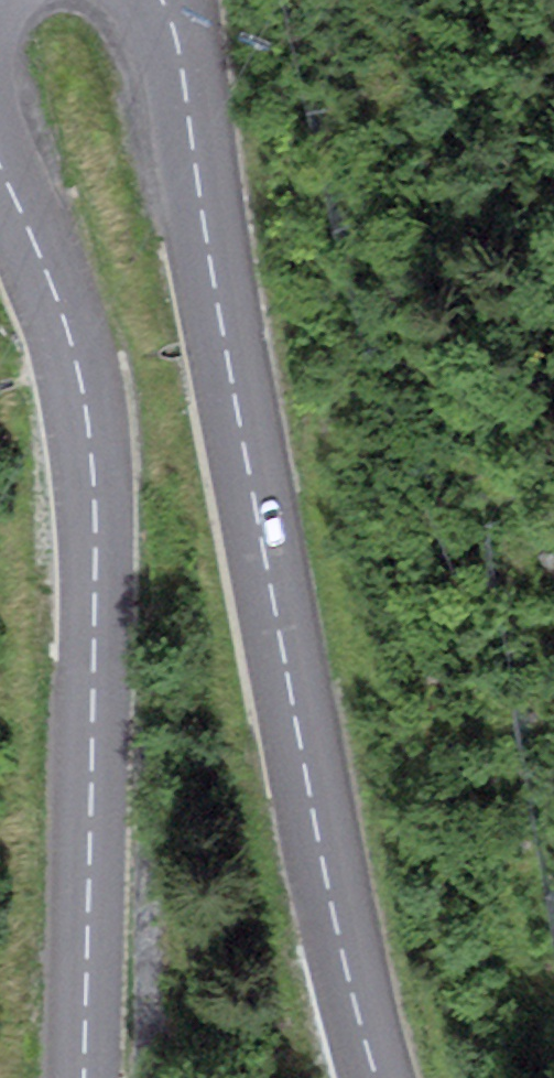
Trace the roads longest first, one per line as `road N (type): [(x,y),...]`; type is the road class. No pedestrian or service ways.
road 1 (secondary): [(382,1077),(195,43),(179,0)]
road 2 (secondary): [(0,171),(77,359),(98,467),(85,1077)]

